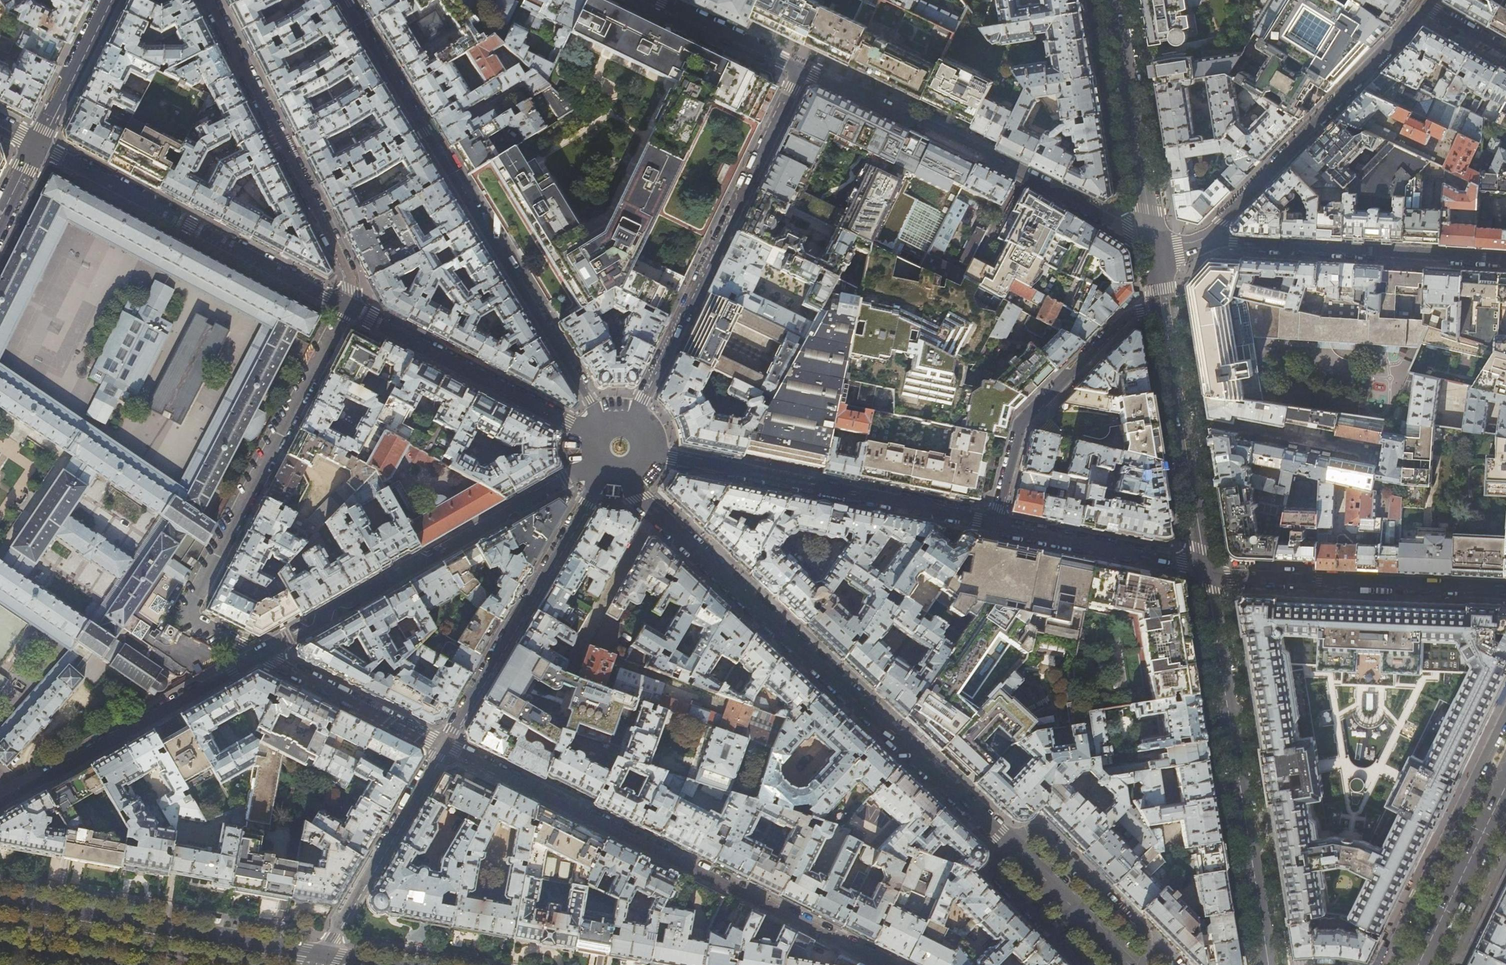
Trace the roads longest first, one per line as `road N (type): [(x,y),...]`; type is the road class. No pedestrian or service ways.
road 1 (tertiary): [(630,481),(1129,964)]
road 2 (residential): [(889,964),(443,743)]
road 3 (residential): [(345,0),(600,416)]
road 4 (residential): [(348,307),(185,617),(260,655)]
road 5 (tertiary): [(1270,964),(1204,569)]
road 6 (residential): [(1151,238),(802,68)]
road 7 (residential): [(634,415),(802,68)]
road 8 (tertiary): [(348,307),(35,145)]
road 9 (residential): [(653,454),(995,523)]
road 10 (residential): [(348,307),(350,272),(208,0)]
road 11 (residential): [(1424,6),(1200,241)]
road 12 (secondary): [(318,955),(0,898)]
road 13 (residential): [(599,478),(443,743)]
road 14 (residential): [(1505,259),(1200,241)]
road 15 (residential): [(1204,569),(1223,577),(1505,589)]
road 16 (residential): [(0,804),(260,655)]
road 17 (residential): [(1161,303),(1130,315),(1021,423),(995,523)]
road 18 (tertiary): [(1204,569),(1161,303)]
road 19 (tertiary): [(585,431),(348,307)]
road 20 (residential): [(443,743),(318,955)]
road 21 (tertiary): [(1151,238),(1114,0)]
road 22 (residential): [(995,523),(1204,569)]
road 23 (residential): [(260,655),(443,743)]
road 24 (secondary): [(1418,964),(1505,786)]
road 25 (tertiary): [(108,0),(35,145)]
road 26 (residential): [(802,68),(678,8)]

